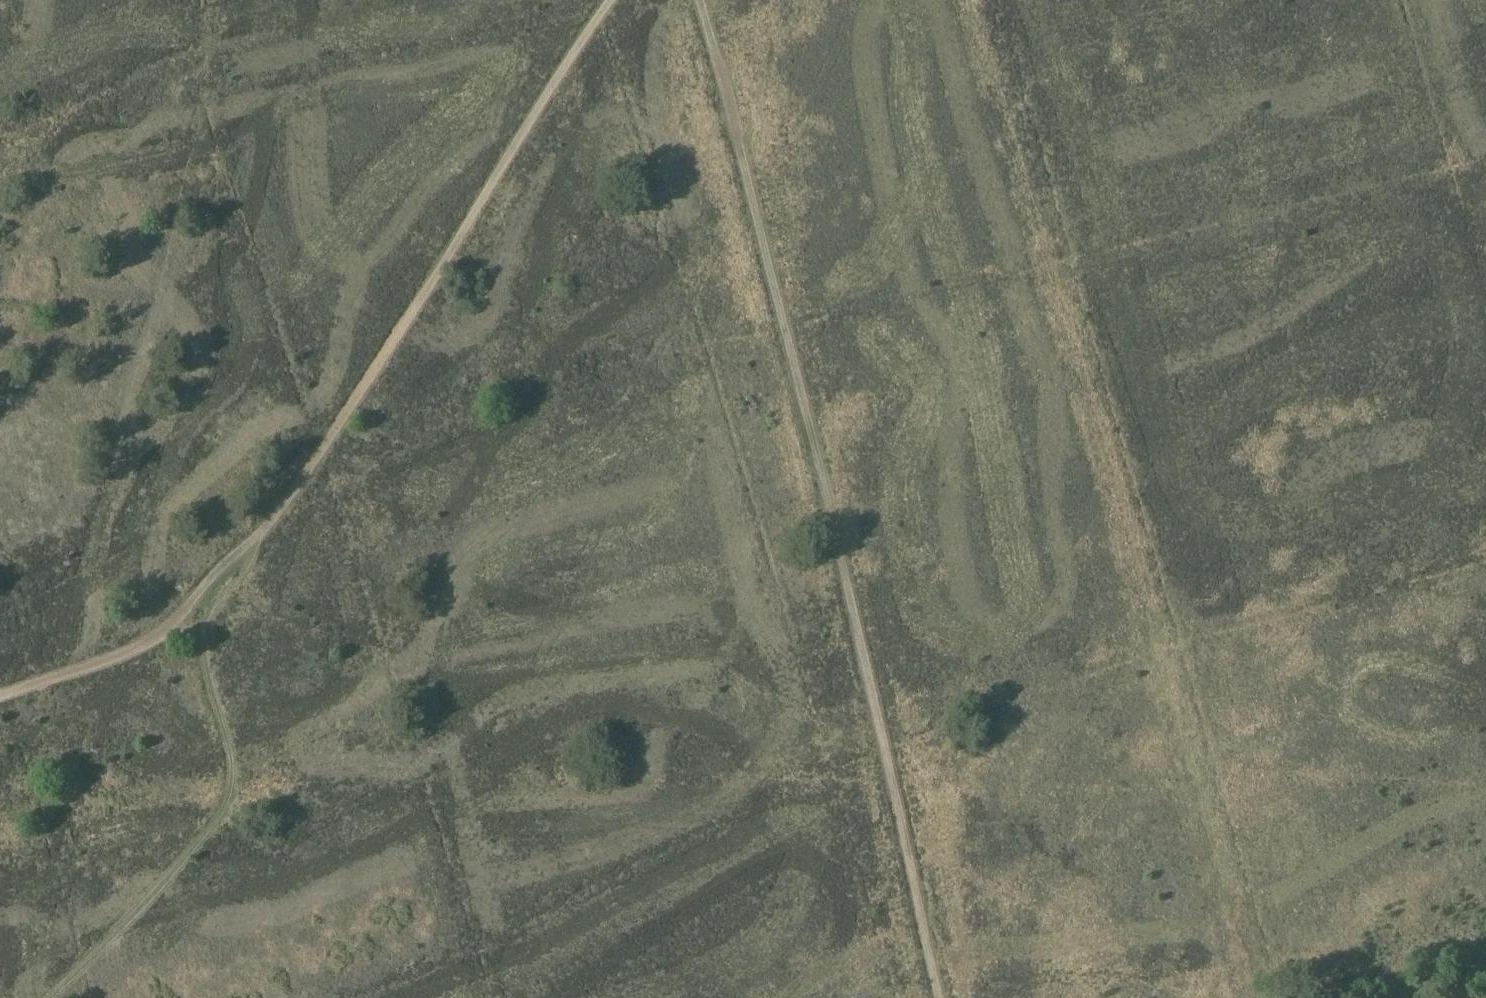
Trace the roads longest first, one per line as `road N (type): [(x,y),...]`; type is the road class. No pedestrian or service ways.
road 1 (track): [(943,997),(702,0)]
road 2 (track): [(272,526),(615,0)]
road 3 (track): [(0,698),(162,638),(272,526)]

